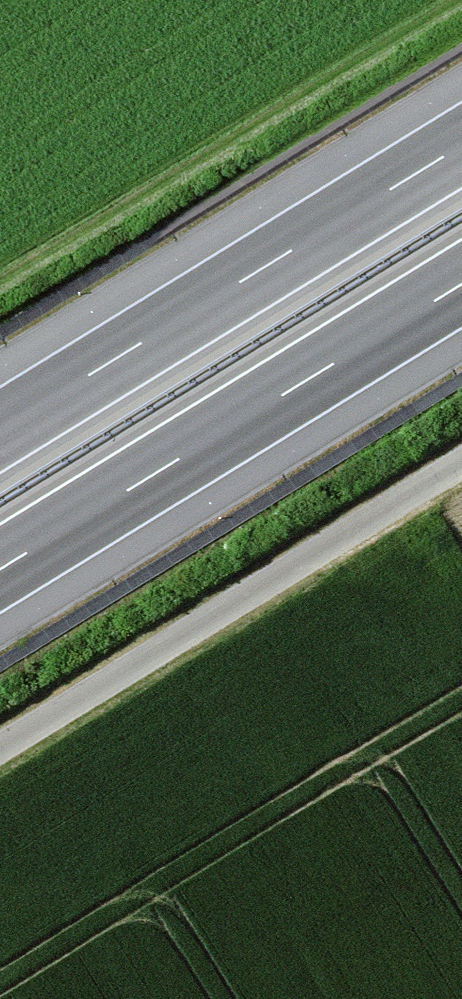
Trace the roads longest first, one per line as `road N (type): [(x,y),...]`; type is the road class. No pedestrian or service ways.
road 1 (track): [(461,462),(0,748)]
road 2 (motorway): [(0,569),(461,284)]
road 3 (motorway): [(461,145),(0,430)]

